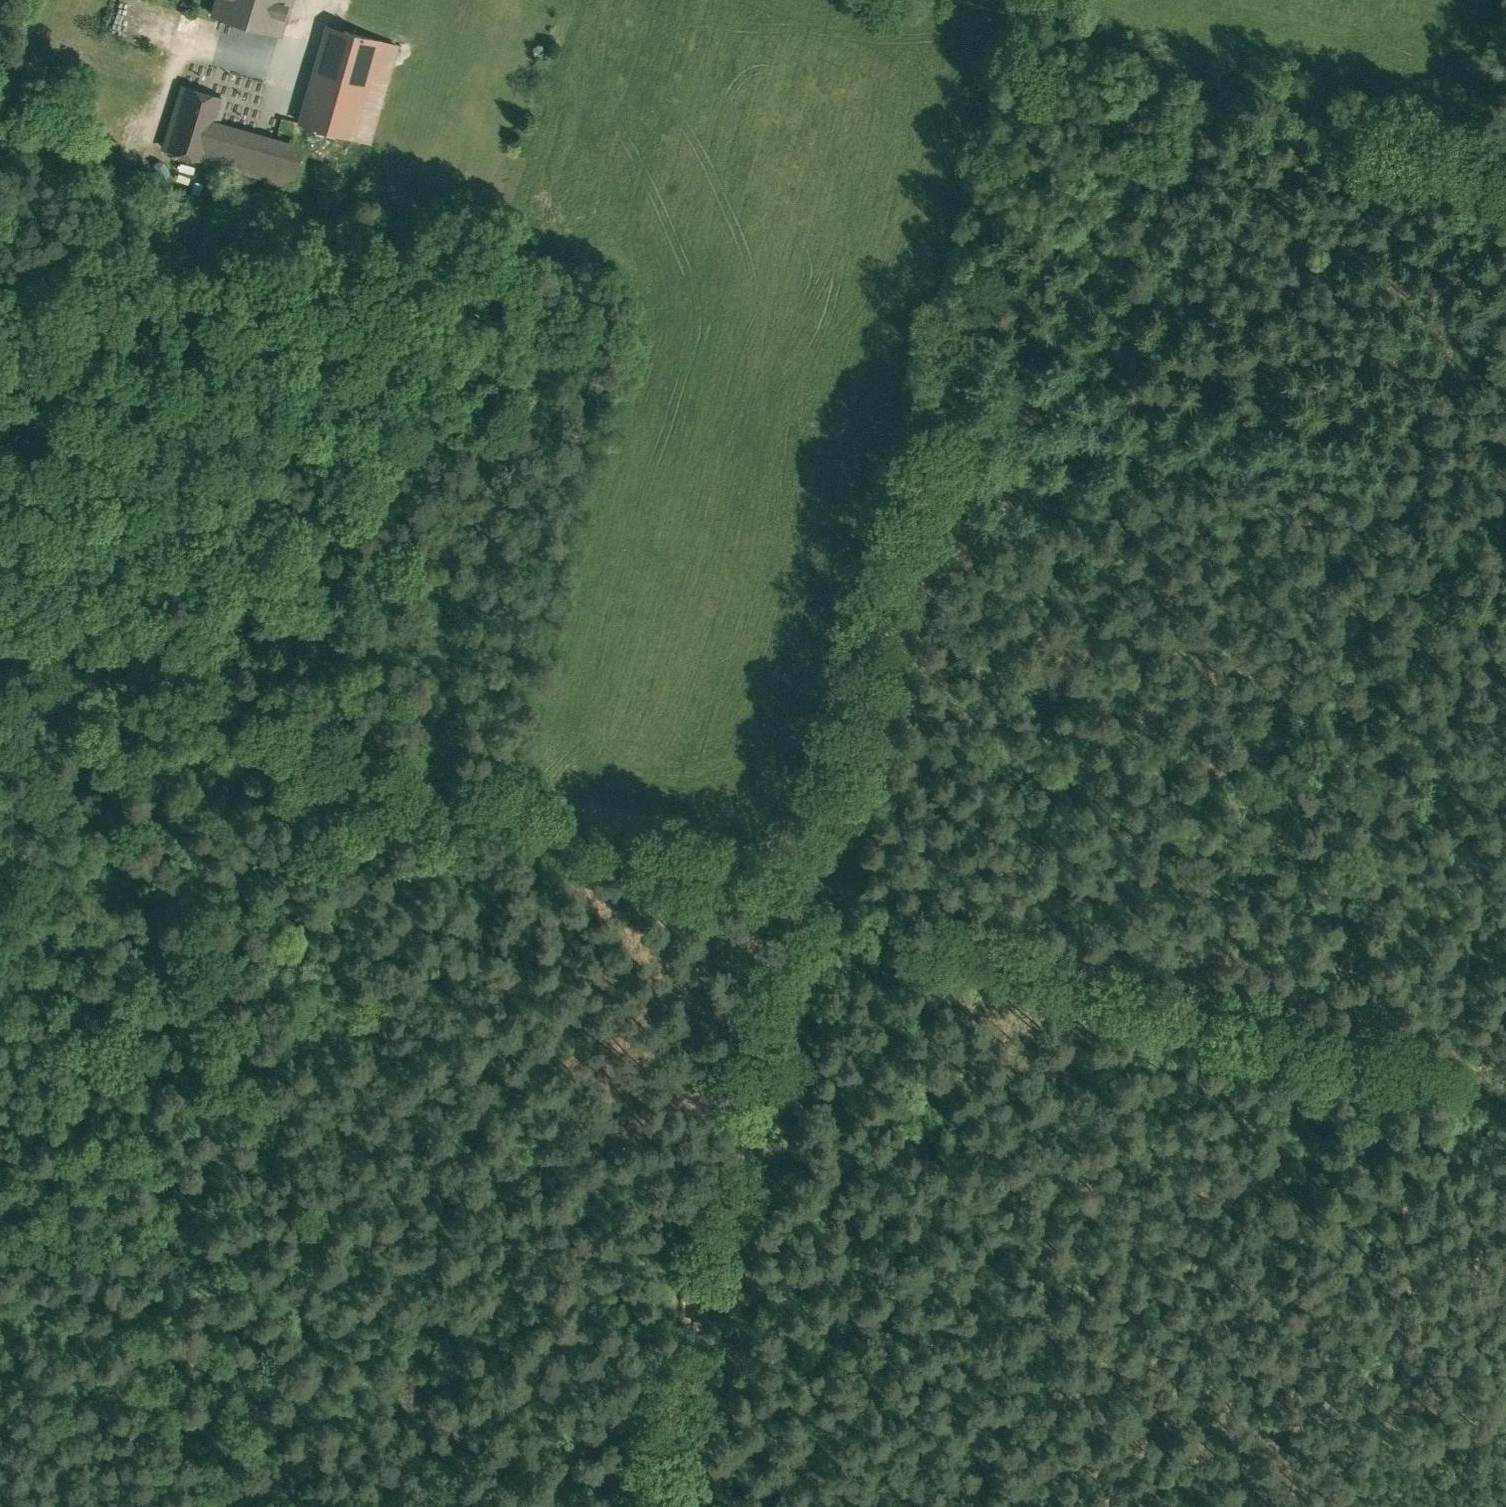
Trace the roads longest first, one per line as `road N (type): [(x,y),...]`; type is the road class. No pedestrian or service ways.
road 1 (track): [(835,909),(1053,21)]
road 2 (track): [(835,909),(557,829),(0,640)]

